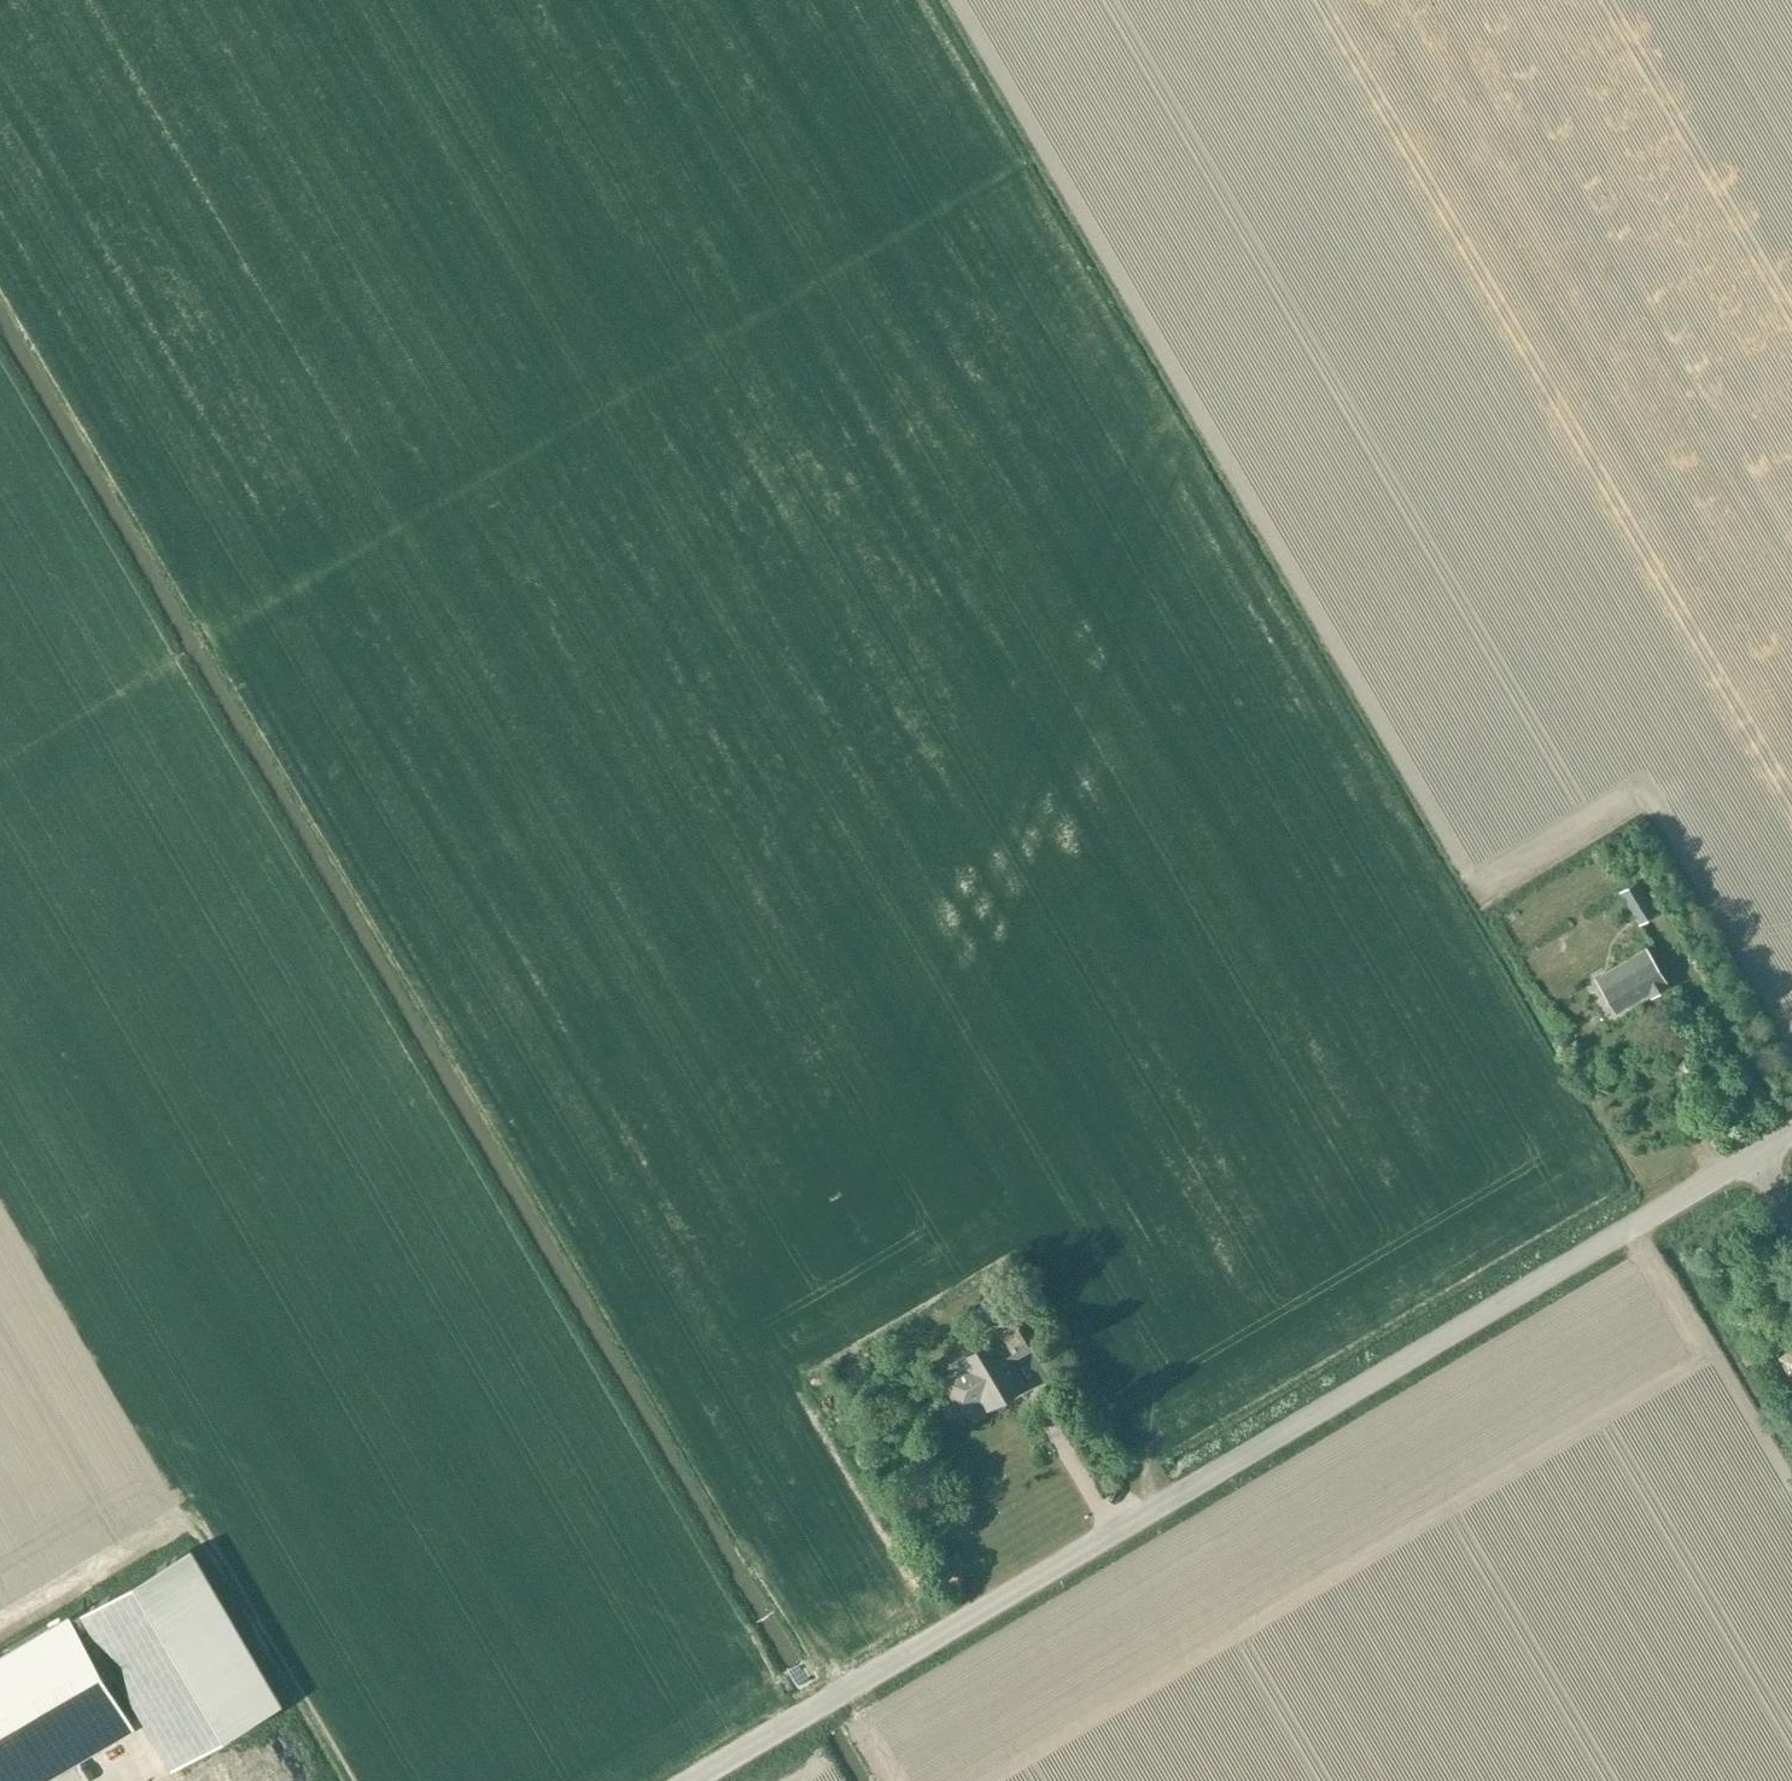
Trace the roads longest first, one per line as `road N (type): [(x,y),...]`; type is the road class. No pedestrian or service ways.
road 1 (unclassified): [(694,1780),(1791,1134)]

